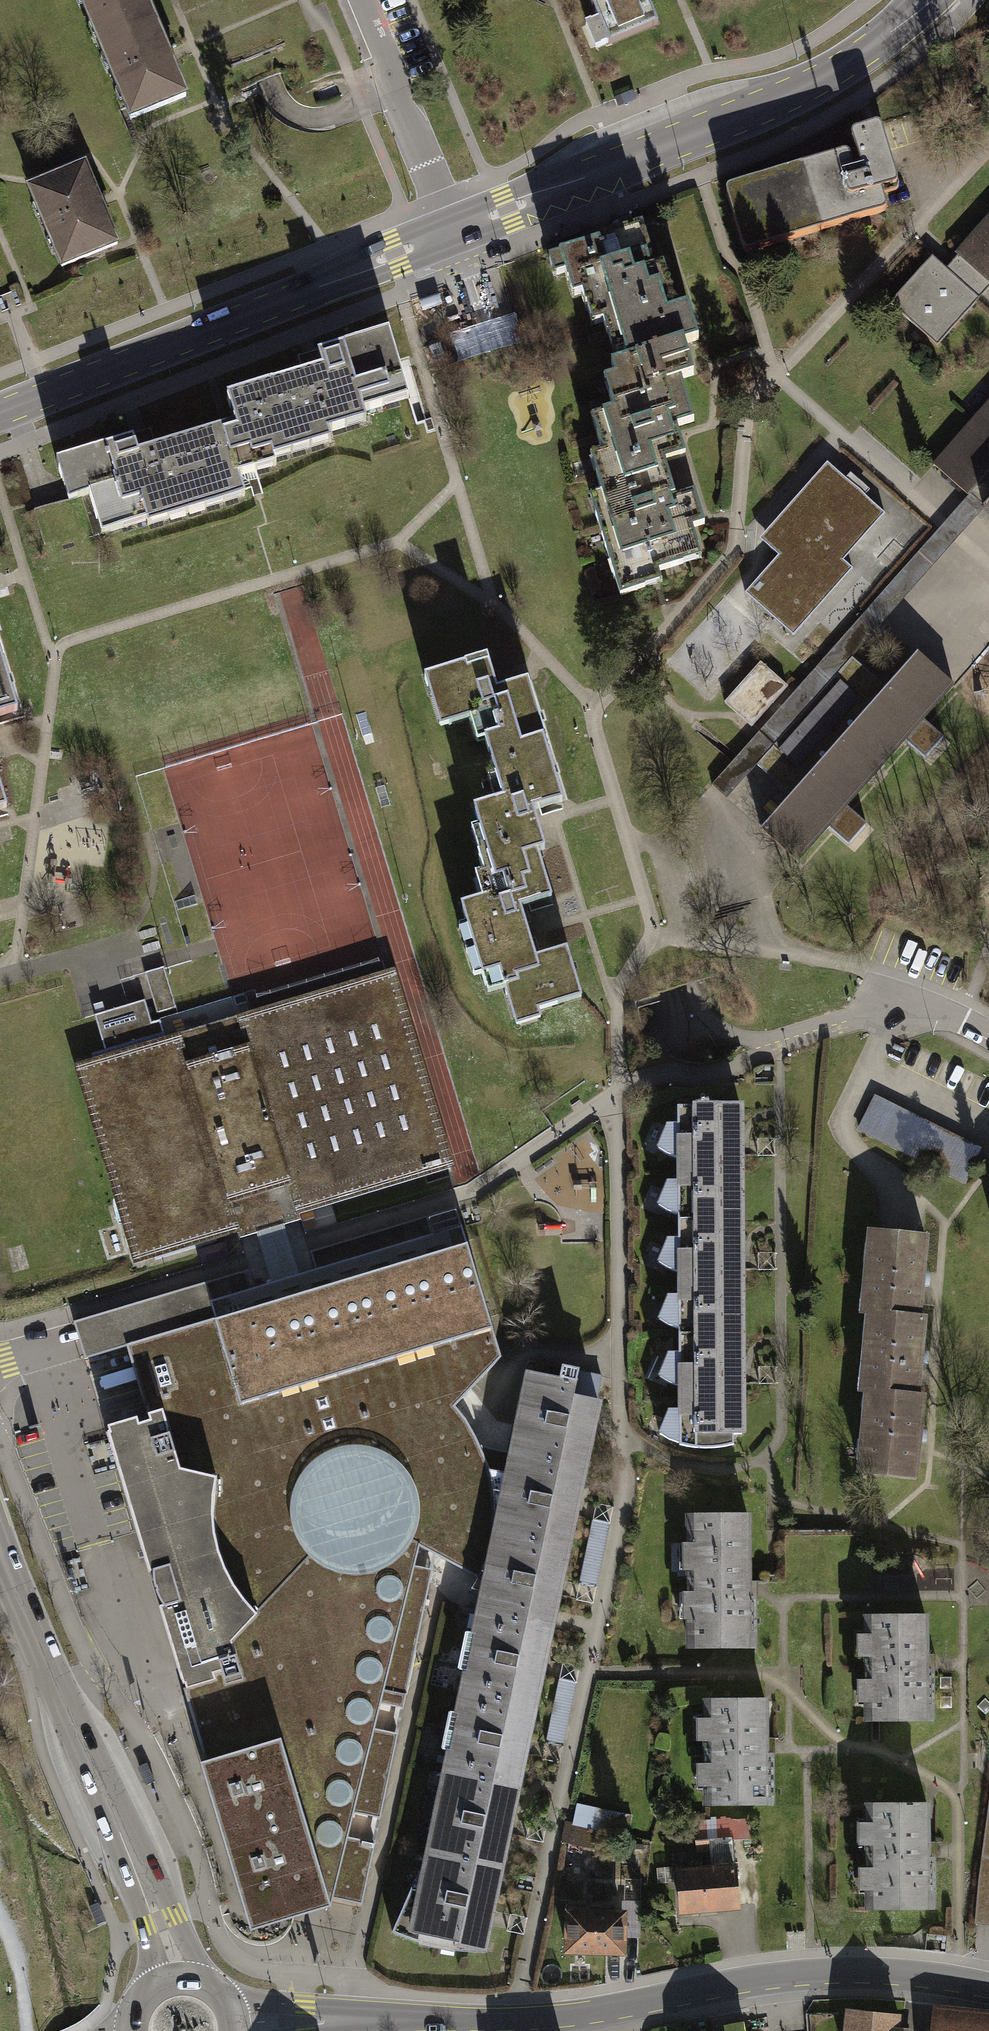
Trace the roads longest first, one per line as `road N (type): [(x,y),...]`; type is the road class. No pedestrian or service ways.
road 1 (residential): [(988,1987),(813,1976),(579,2016),(235,2023)]
road 2 (secondary): [(457,229),(817,81),(873,46),(925,0)]
road 3 (secondary): [(0,414),(457,229)]
road 4 (secondary): [(0,1548),(160,1921),(176,1980)]
road 5 (residential): [(361,0),(457,229)]
road 6 (track): [(27,2030),(24,1976),(0,1911)]

